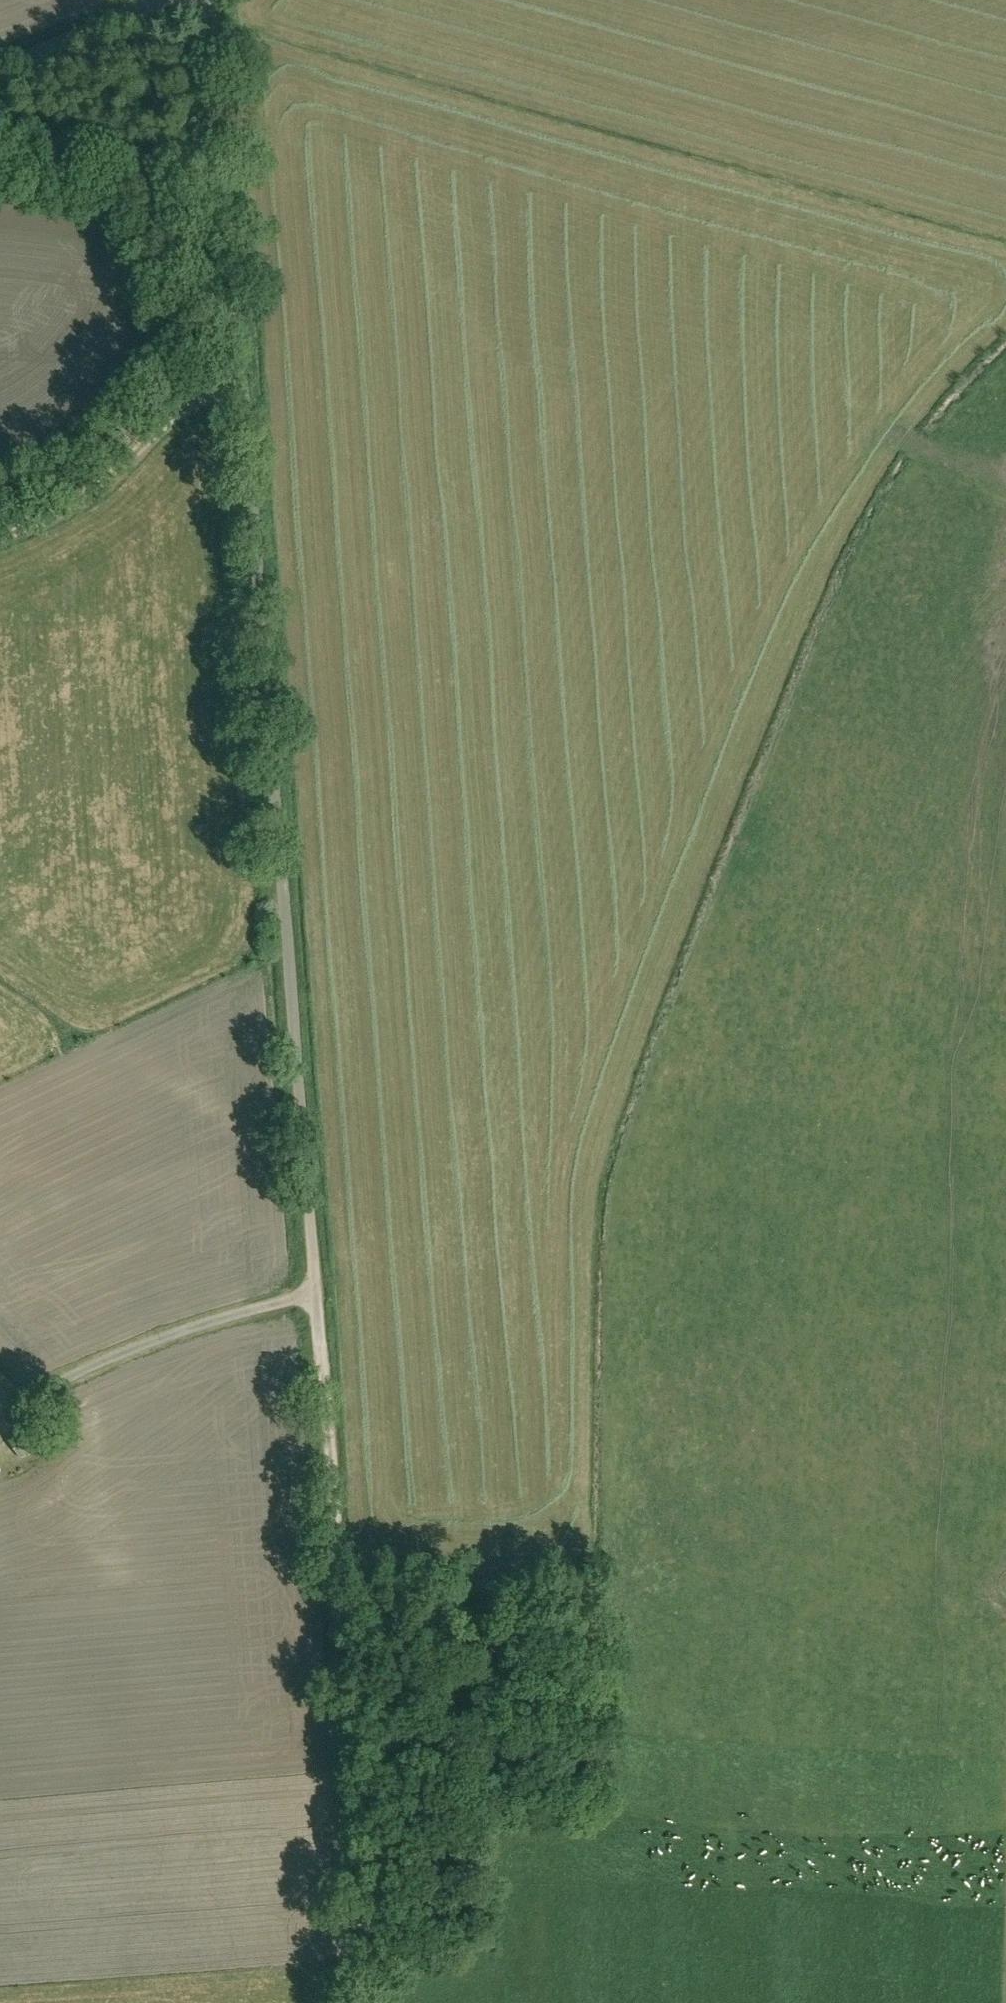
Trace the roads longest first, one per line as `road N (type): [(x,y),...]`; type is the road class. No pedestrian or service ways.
road 1 (unclassified): [(314,1352),(219,0)]
road 2 (track): [(360,2002),(314,1352)]
road 3 (tertiary): [(0,75),(160,0)]

